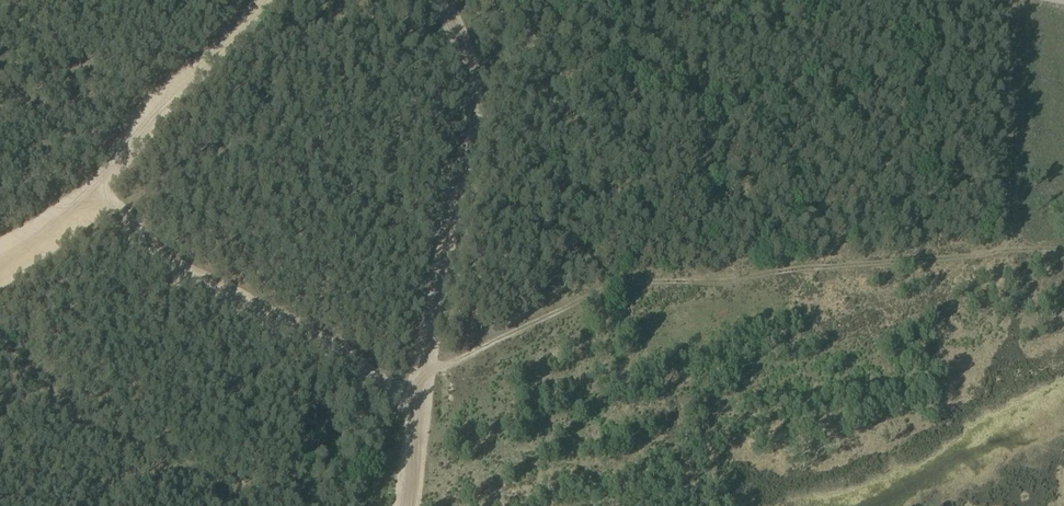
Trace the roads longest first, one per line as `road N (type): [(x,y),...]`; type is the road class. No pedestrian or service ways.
road 1 (track): [(404,505),(472,119),(465,61),(438,0)]
road 2 (track): [(102,186),(150,251),(417,403)]
road 3 (track): [(0,264),(102,186),(176,88),(261,0)]

